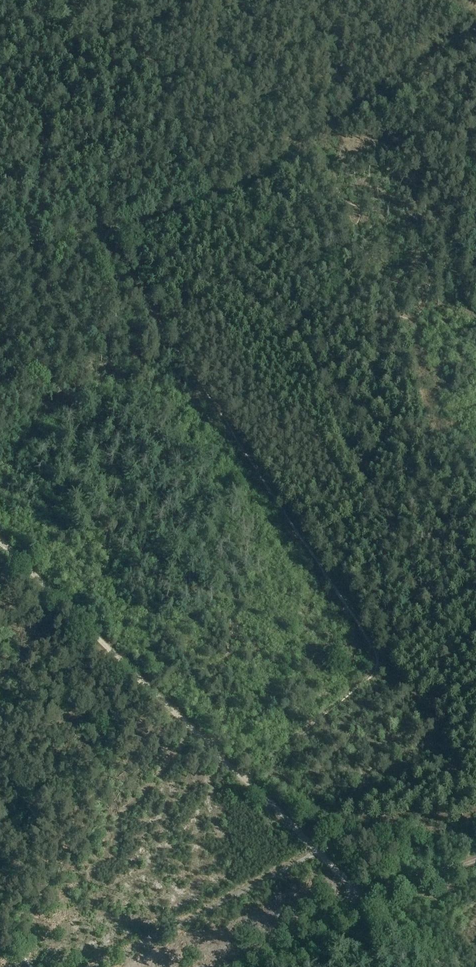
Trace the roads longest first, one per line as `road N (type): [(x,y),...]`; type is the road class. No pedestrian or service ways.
road 1 (track): [(96,234),(376,657),(372,675),(244,779)]
road 2 (track): [(244,779),(0,540)]
road 3 (track): [(356,895),(244,779)]
road 4 (track): [(227,966),(356,895)]
road 5 (track): [(475,859),(356,895)]

